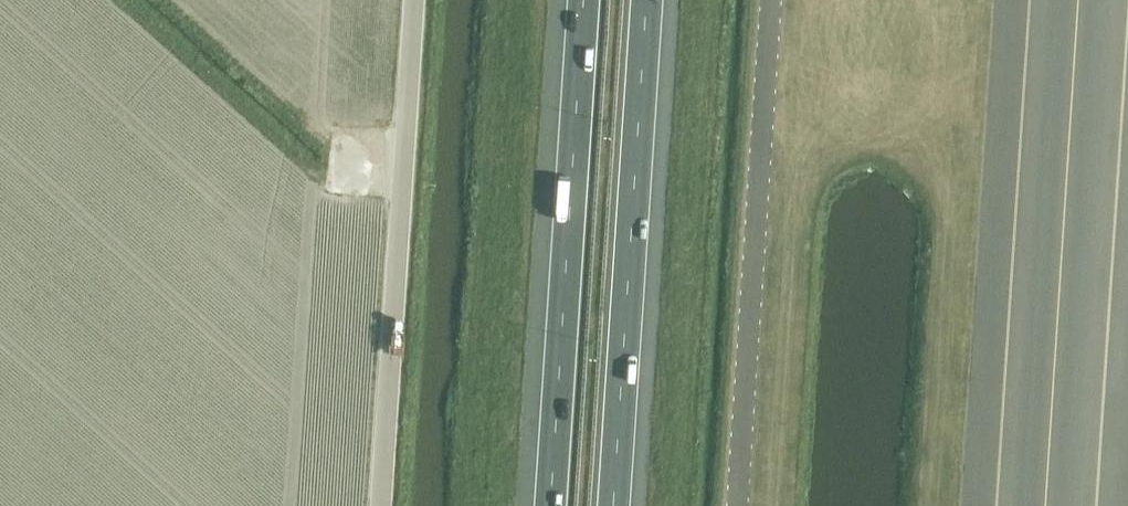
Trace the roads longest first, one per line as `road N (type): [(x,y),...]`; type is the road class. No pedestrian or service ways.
road 1 (unclassified): [(382,505),(416,0)]
road 2 (motorway): [(584,0),(550,505)]
road 3 (motorway): [(615,505),(648,0)]

